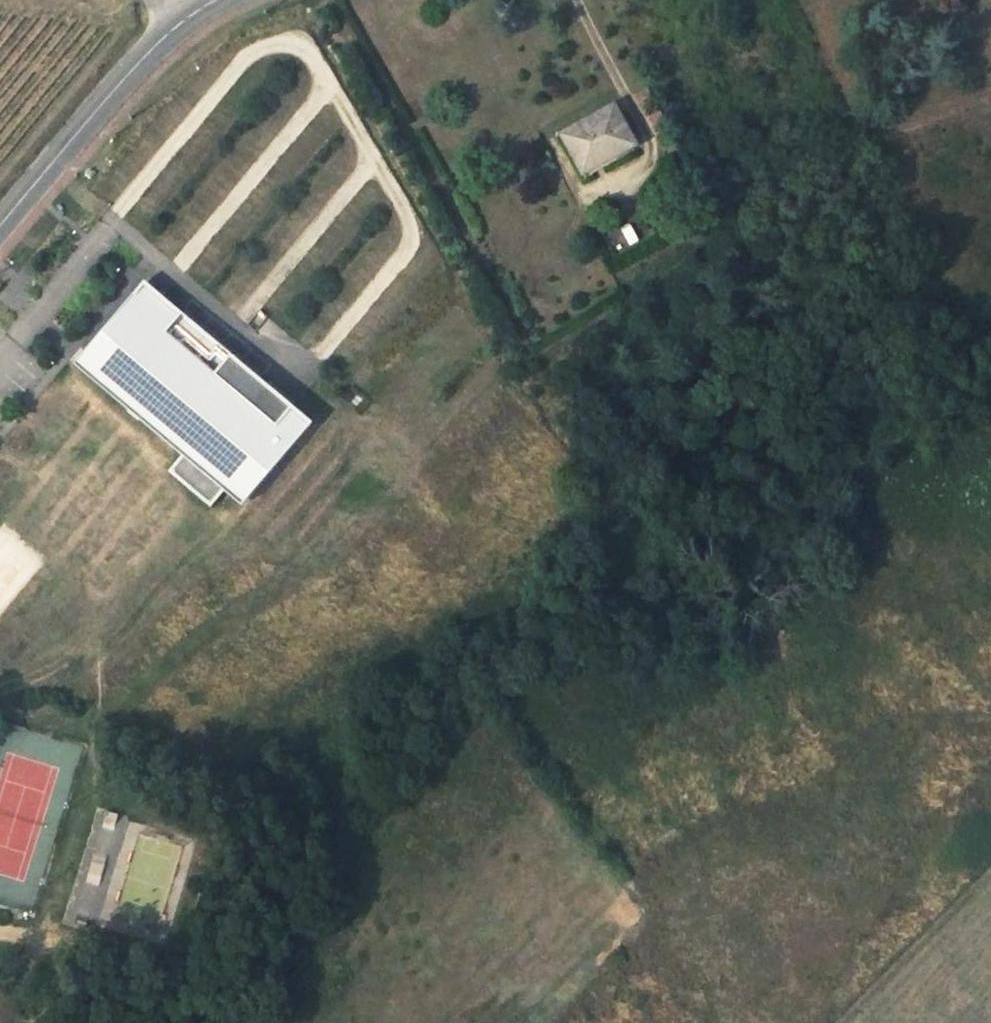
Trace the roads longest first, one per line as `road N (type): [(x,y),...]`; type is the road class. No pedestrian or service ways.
road 1 (tertiary): [(0,238),(203,11)]

